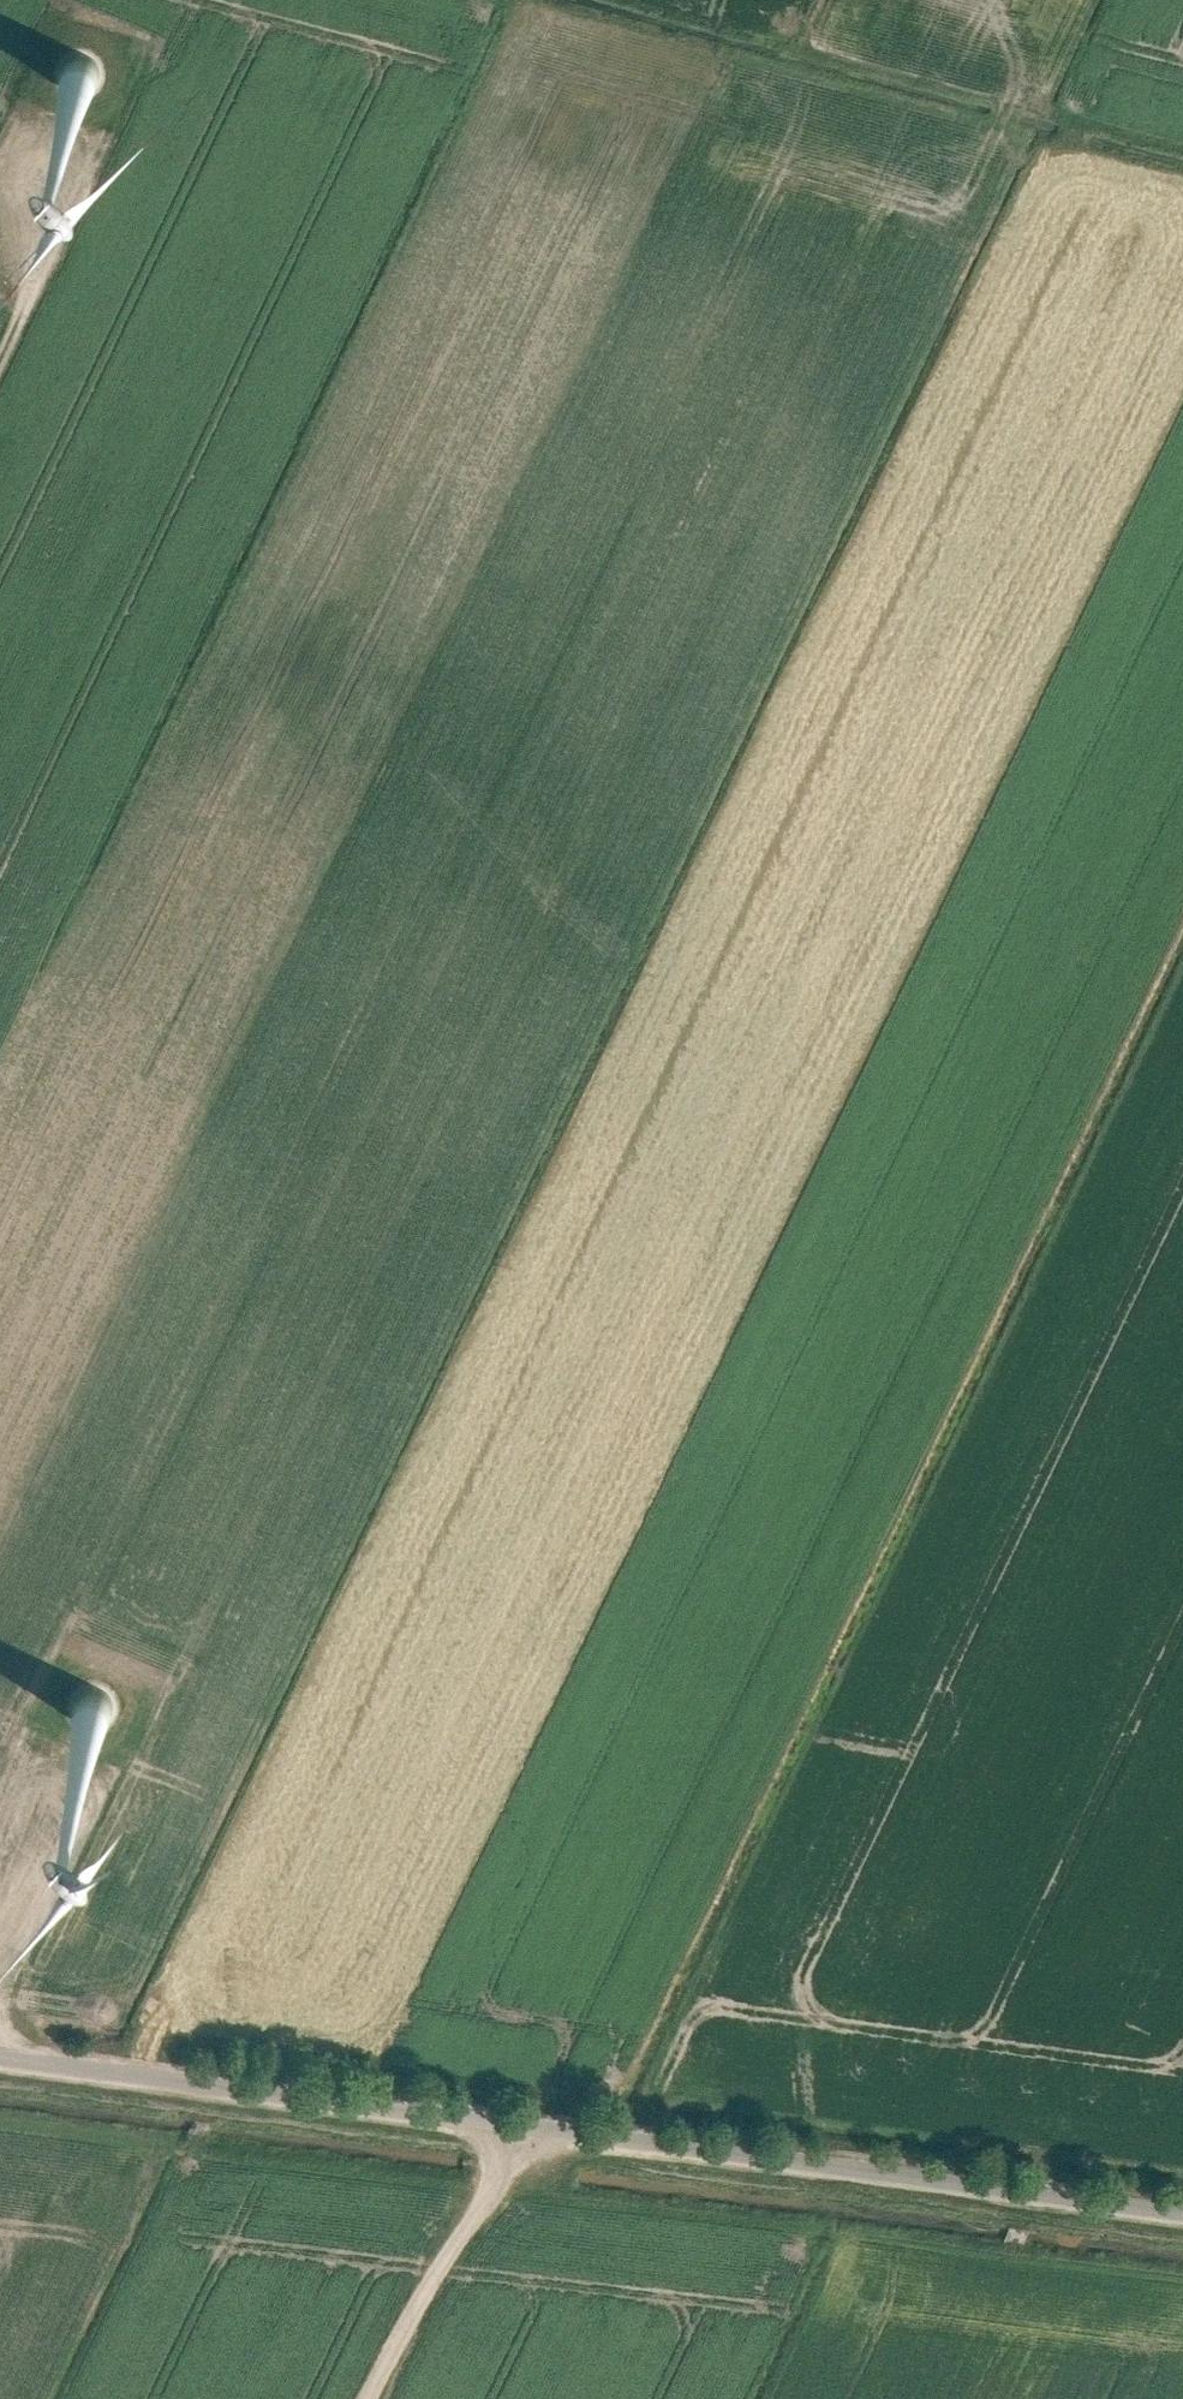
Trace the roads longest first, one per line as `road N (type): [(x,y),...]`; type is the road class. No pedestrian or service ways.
road 1 (unclassified): [(0,2053),(1182,2214)]
road 2 (track): [(532,2125),(432,2261),(365,2398)]
road 3 (track): [(0,1999),(108,1764)]
road 4 (track): [(0,349),(81,177)]

